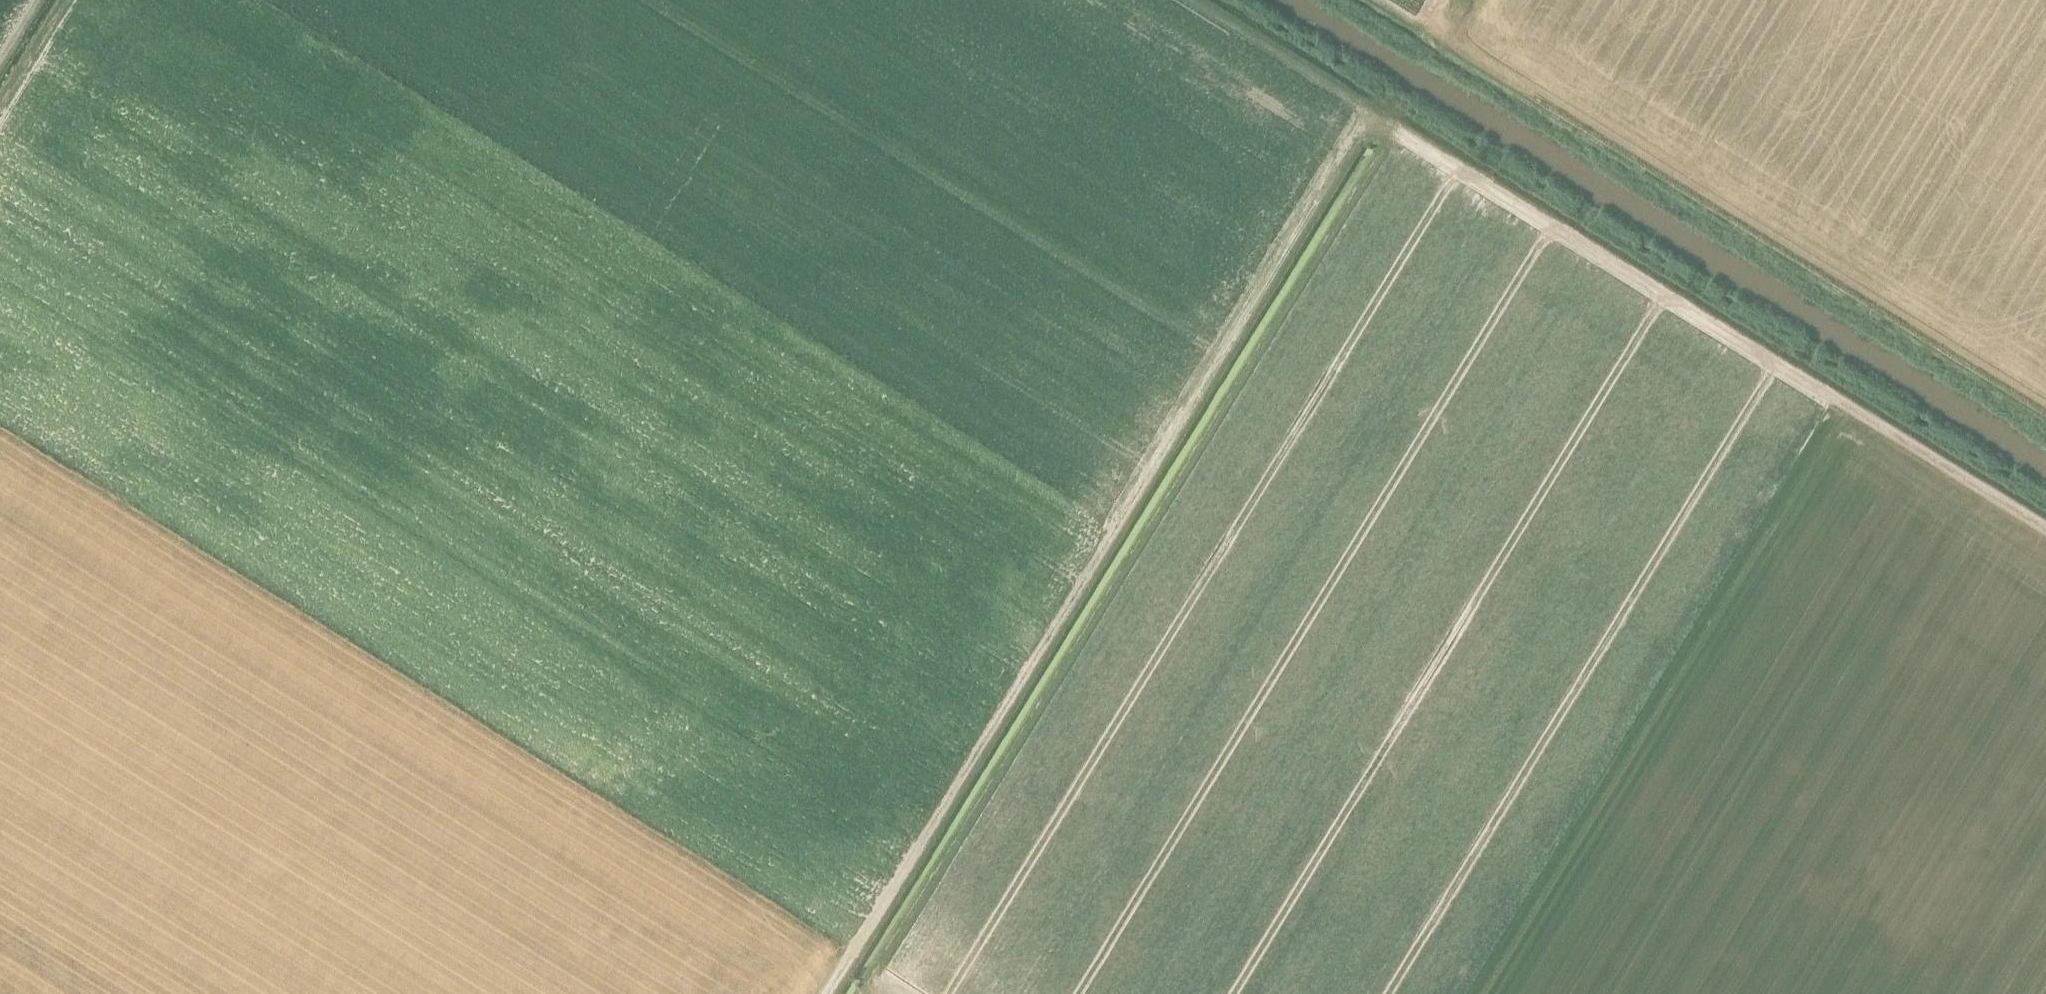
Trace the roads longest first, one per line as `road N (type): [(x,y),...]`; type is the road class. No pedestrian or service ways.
road 1 (track): [(1359,118),(821,993)]
road 2 (track): [(2045,407),(1423,20),(1436,0)]
road 3 (track): [(2045,527),(1839,399)]

